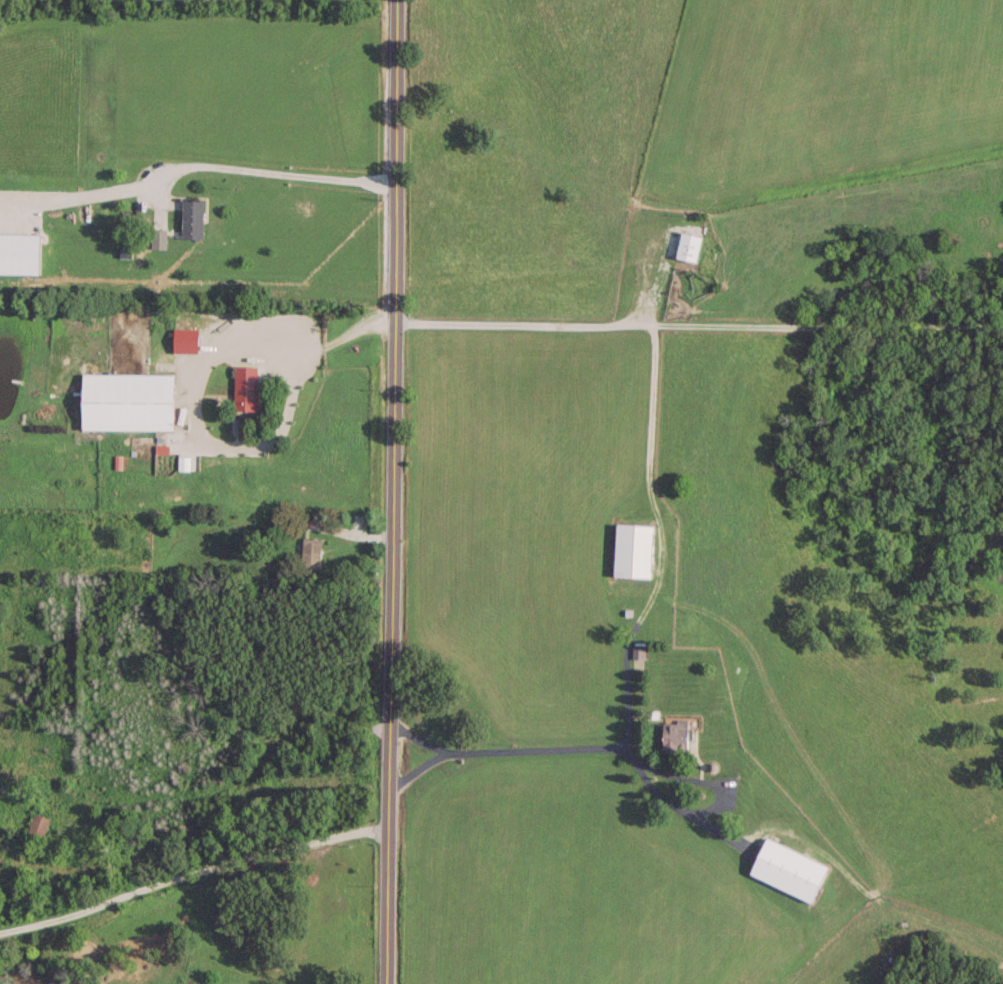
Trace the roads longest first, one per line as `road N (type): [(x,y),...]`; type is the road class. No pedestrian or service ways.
road 1 (residential): [(384,983),(395,0)]

